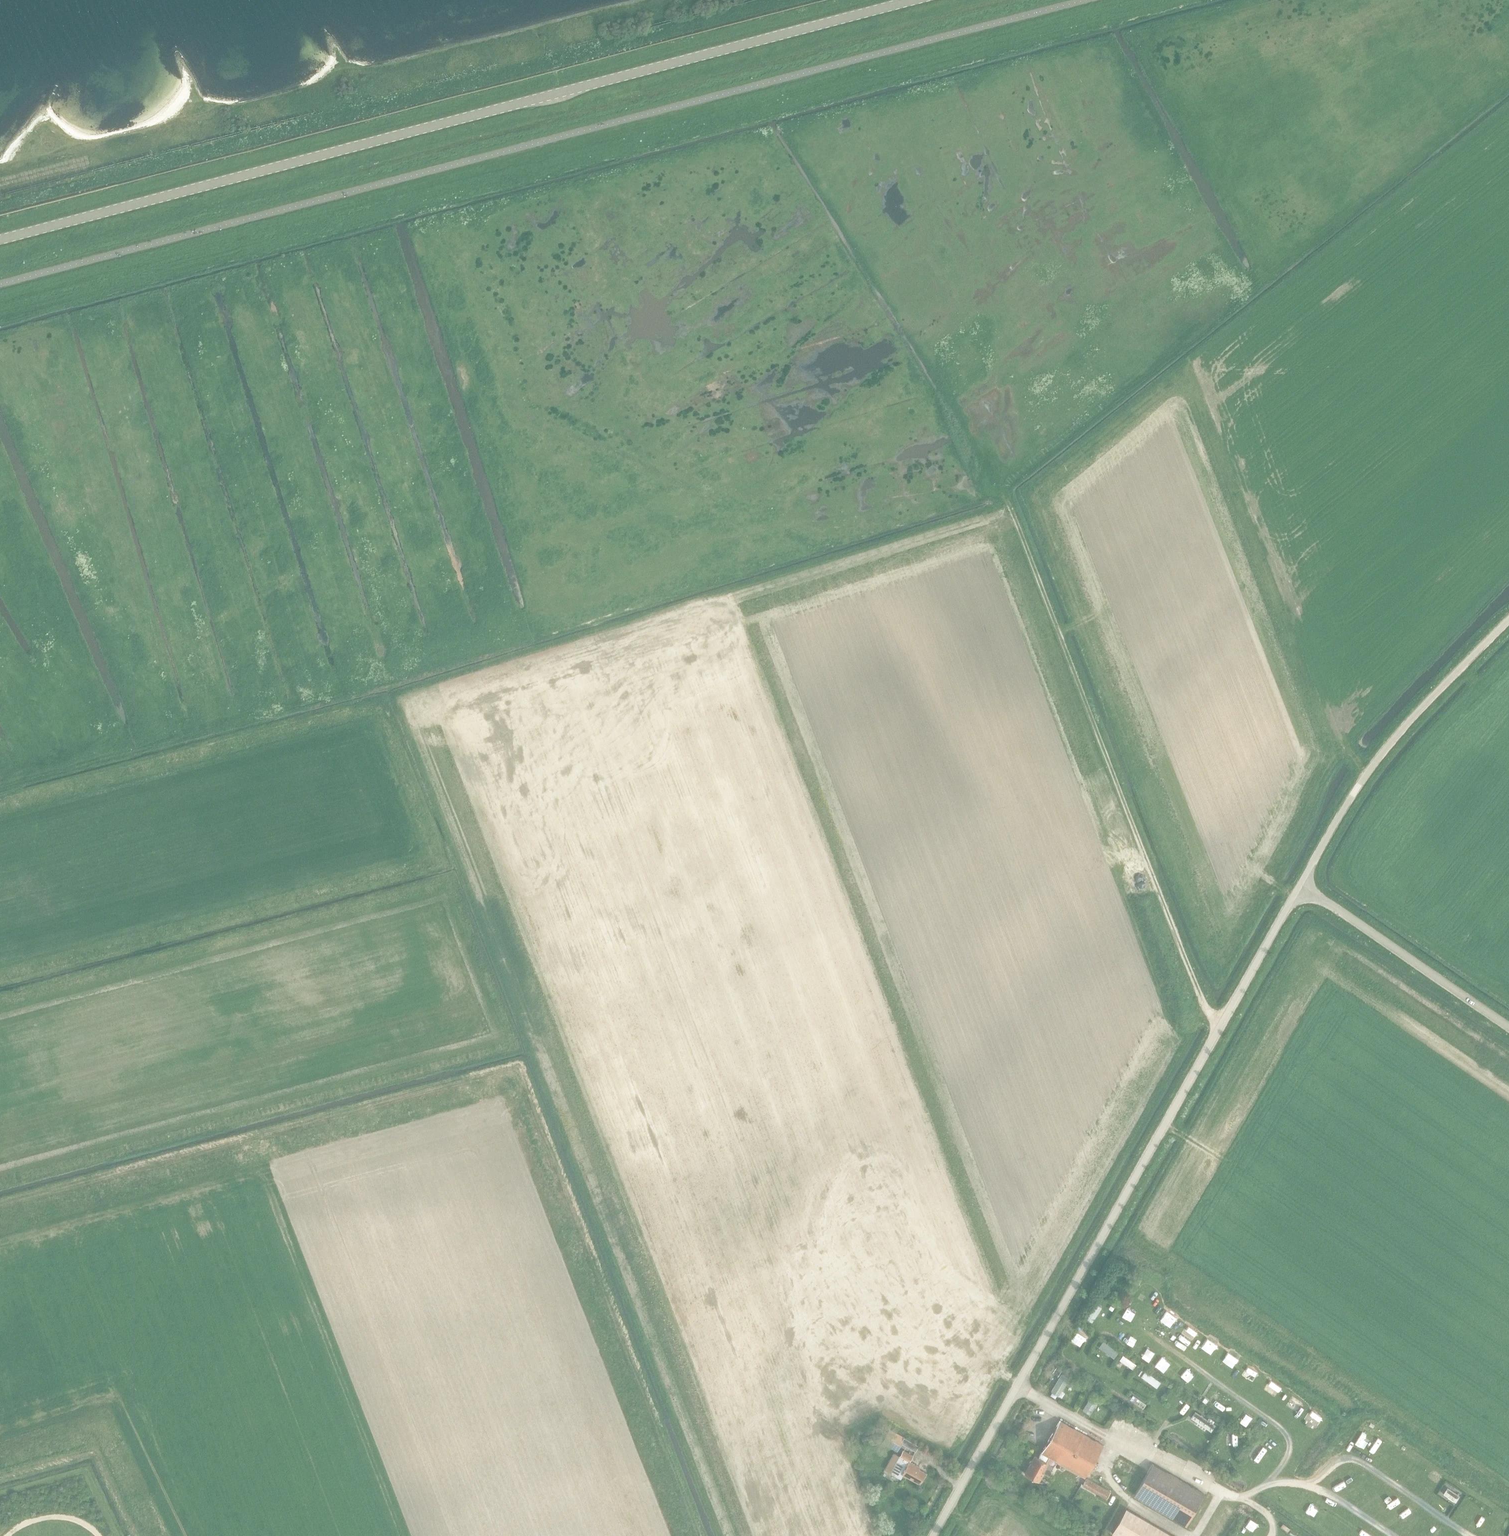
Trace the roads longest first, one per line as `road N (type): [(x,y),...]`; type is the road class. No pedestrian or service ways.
road 1 (tertiary): [(0,240),(911,0)]
road 2 (tertiary): [(932,1535),(1302,886)]
road 3 (track): [(1224,1022),(1206,1007),(1011,514)]
road 4 (tertiary): [(1302,886),(1366,772),(1508,620)]
road 5 (tertiary): [(1508,1027),(1302,886)]

